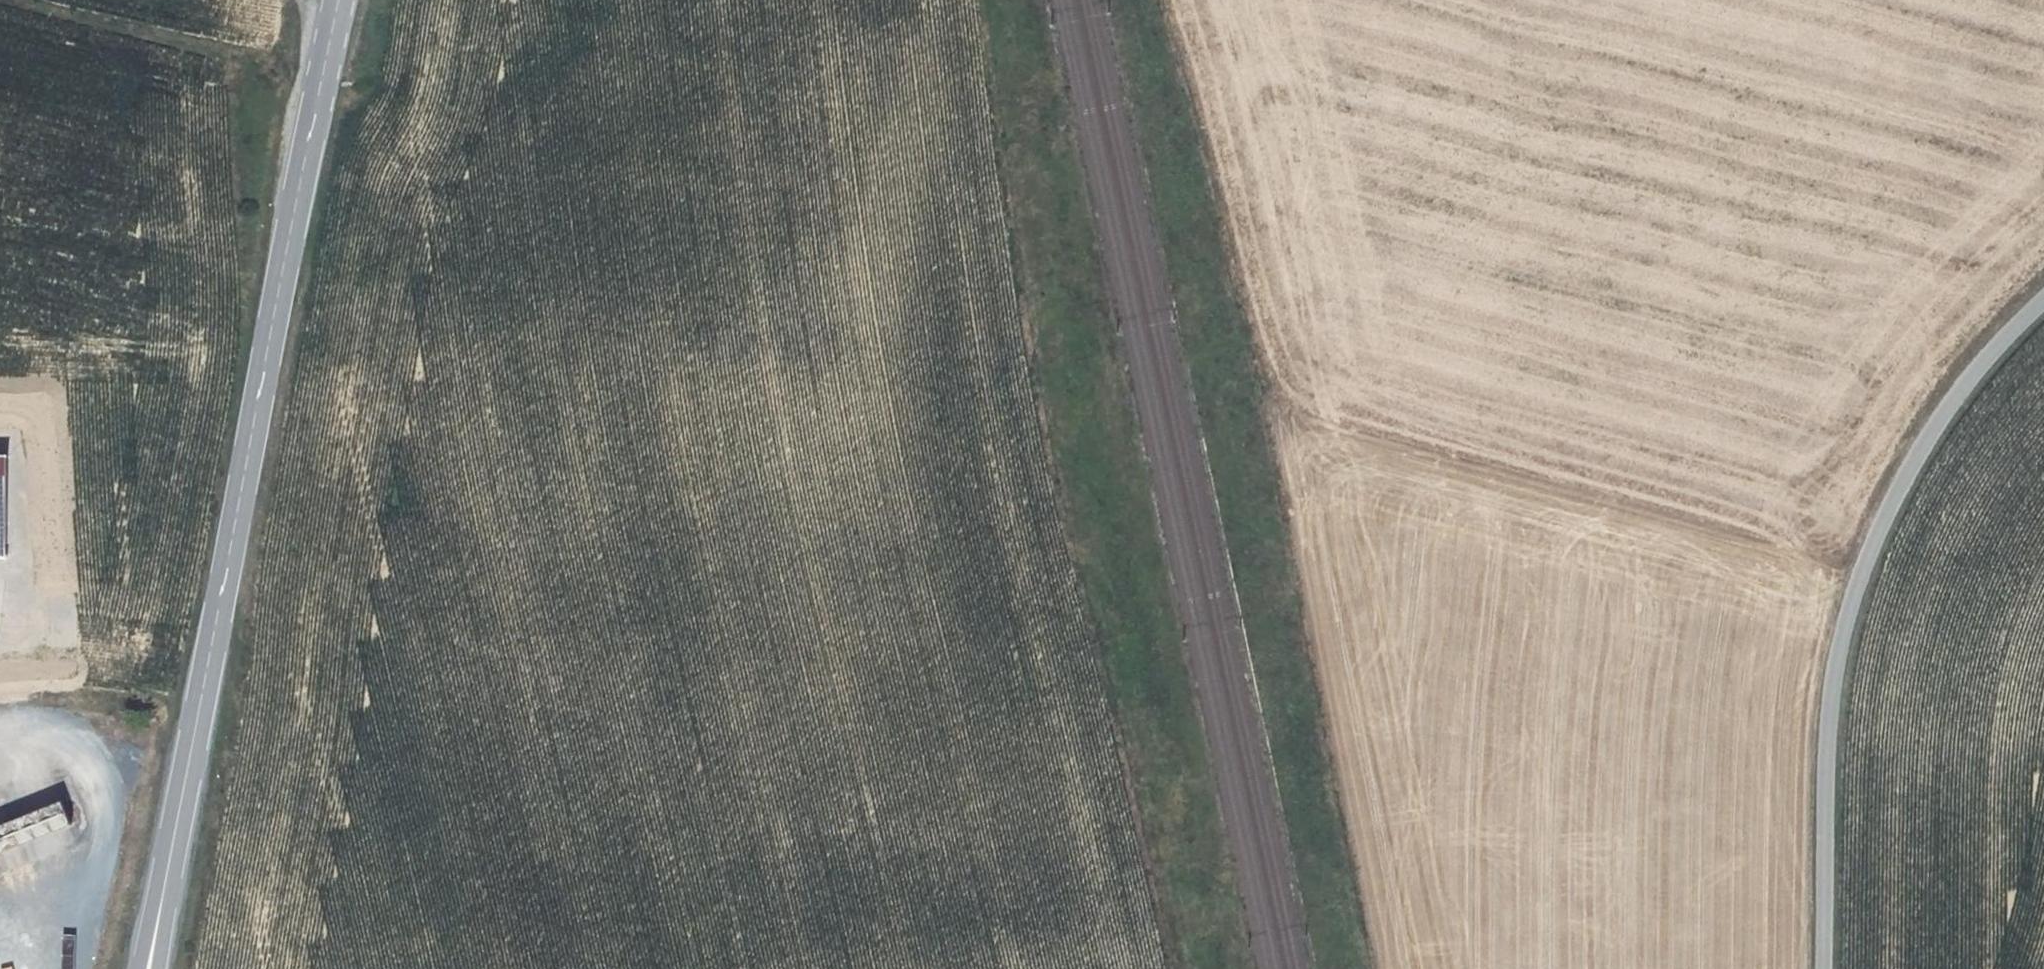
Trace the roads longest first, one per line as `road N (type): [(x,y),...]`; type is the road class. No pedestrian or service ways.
road 1 (secondary): [(337,0),(149,968)]
road 2 (unclassified): [(1827,968),(1833,708),(1866,564),(1938,424),(2043,299)]

